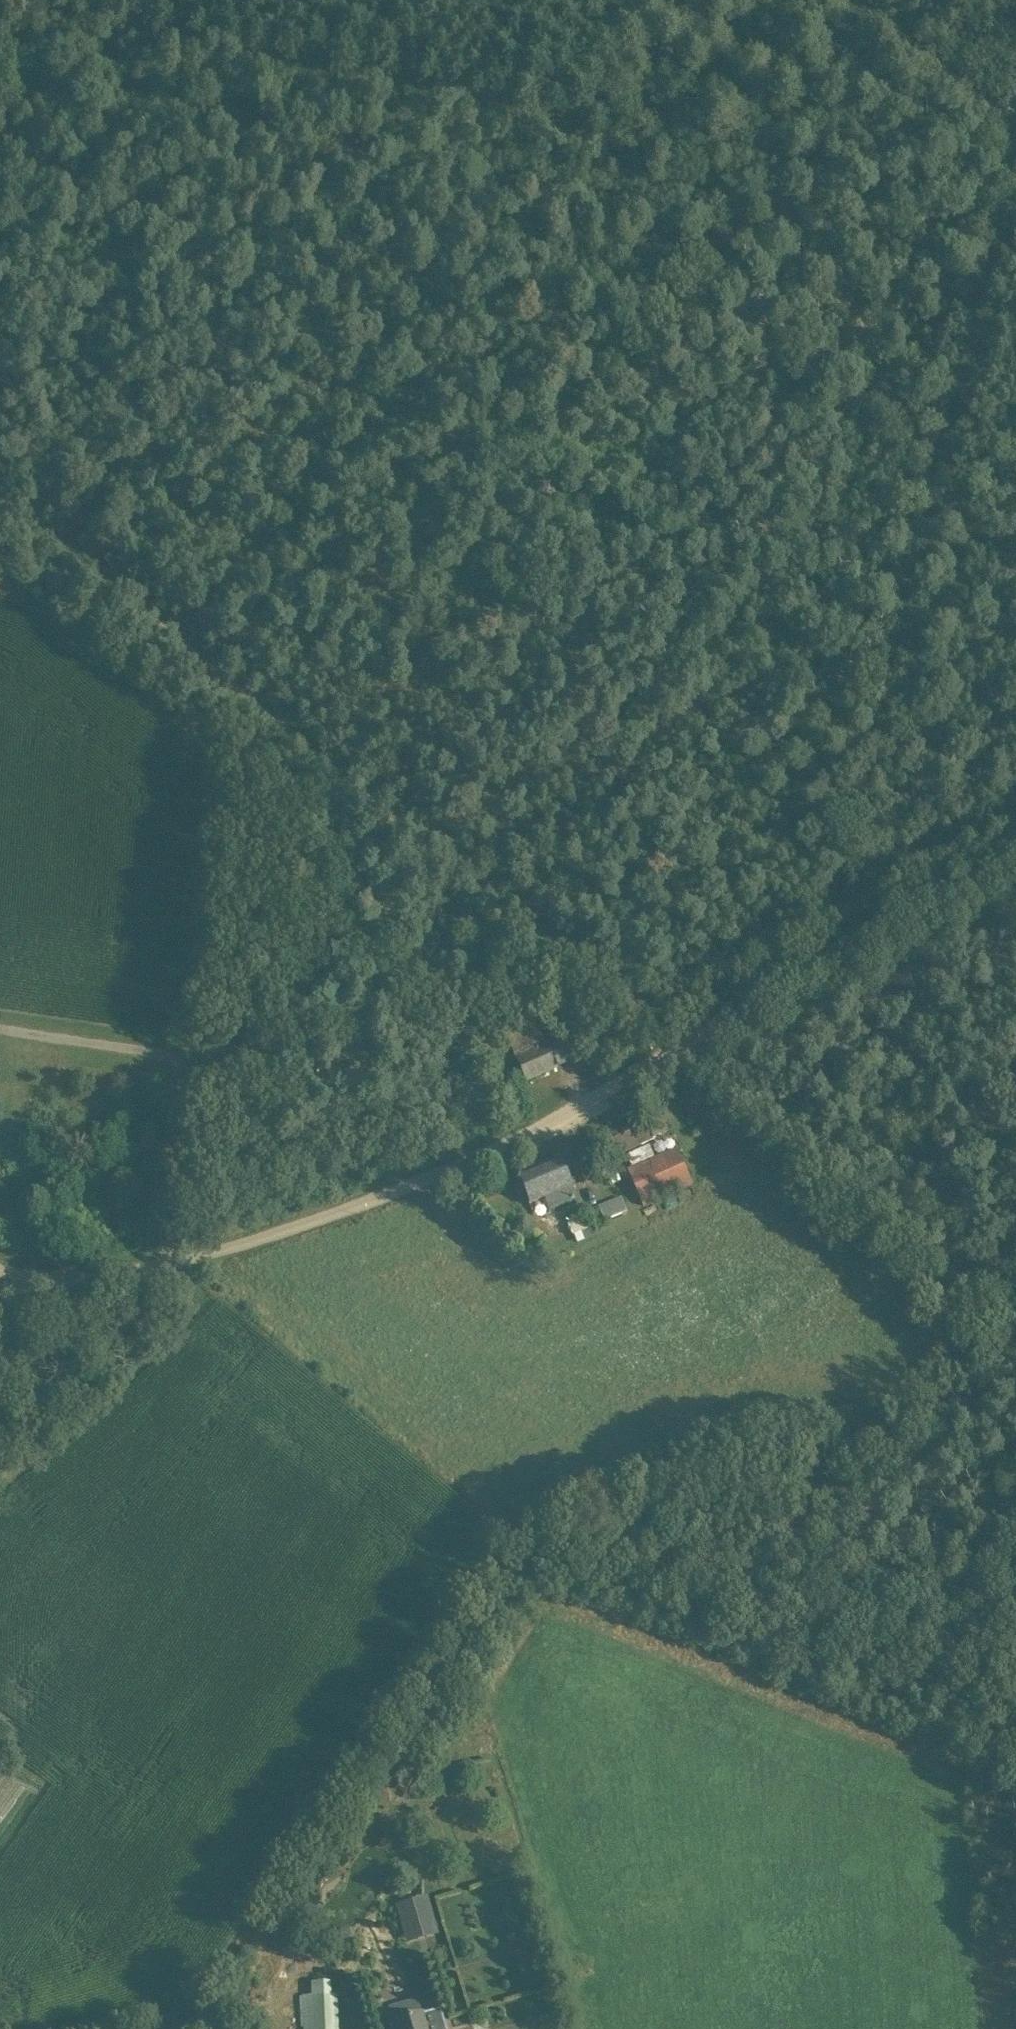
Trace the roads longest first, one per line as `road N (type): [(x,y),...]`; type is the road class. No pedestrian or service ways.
road 1 (track): [(676,1052),(146,593),(83,552),(0,522)]
road 2 (unclassified): [(54,1279),(222,1250),(355,1206),(510,1142),(676,1052)]
road 3 (track): [(941,456),(832,935)]
road 4 (track): [(1015,845),(832,935),(676,1052)]
road 5 (track): [(1008,144),(950,407)]
road 6 (track): [(849,1180),(908,1227),(1015,1338)]
road 7 (track): [(838,0),(970,101),(1008,144)]
road 8 (track): [(849,1180),(676,1052)]

